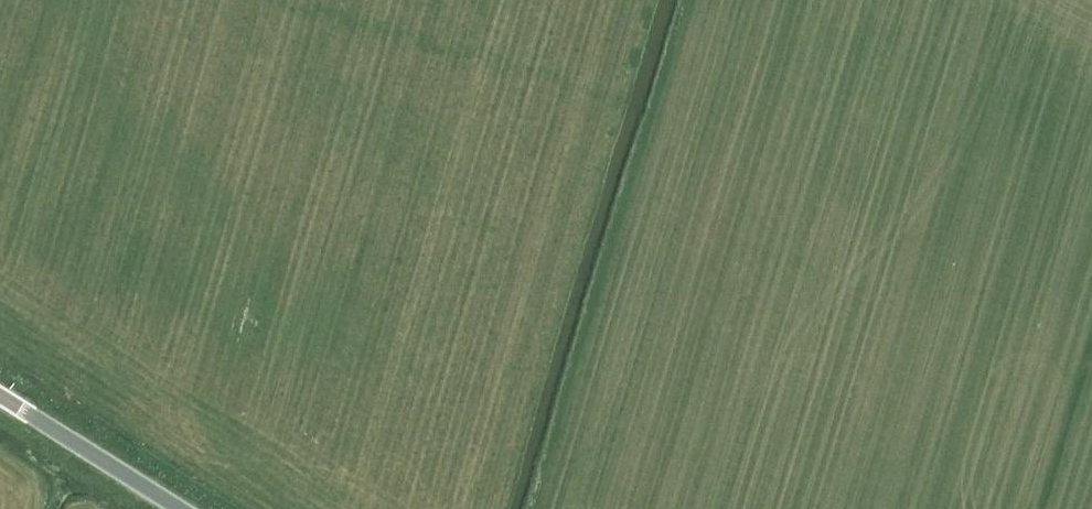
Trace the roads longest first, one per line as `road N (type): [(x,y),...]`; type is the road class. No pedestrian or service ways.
road 1 (tertiary): [(176,508),(0,398)]

